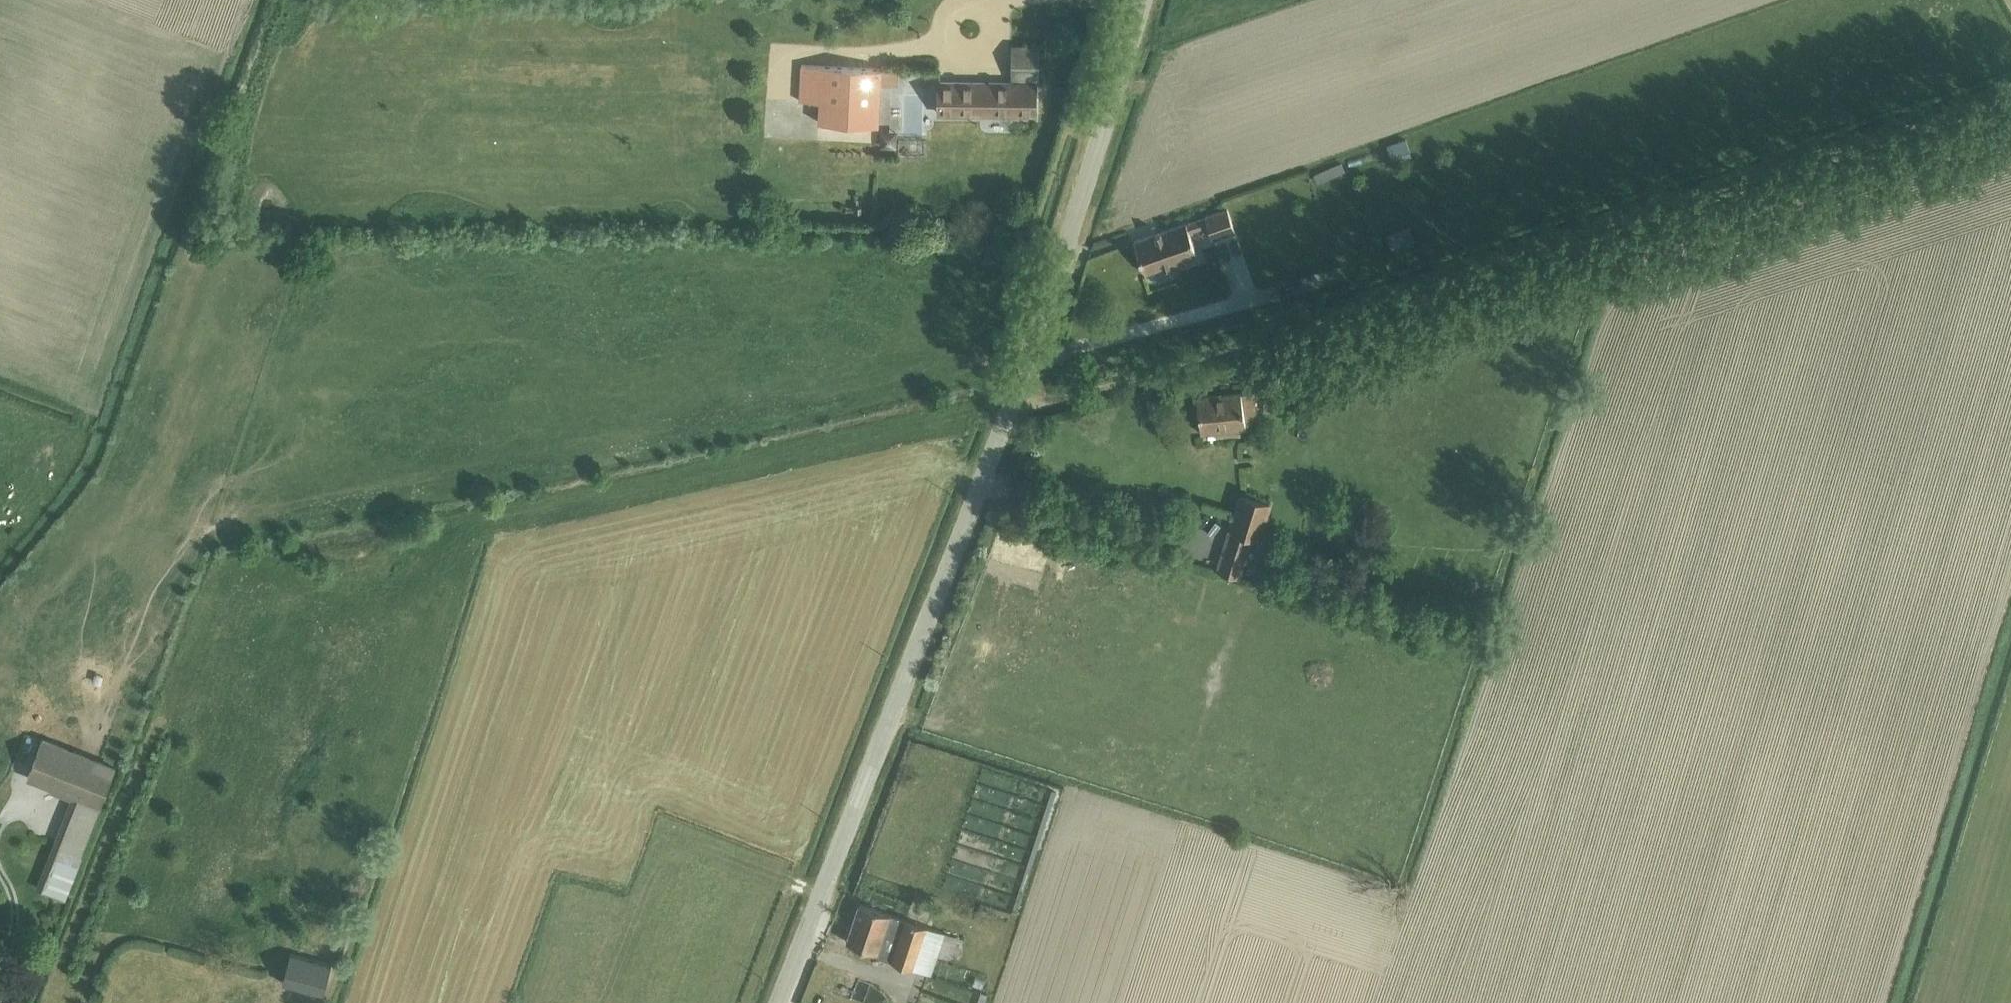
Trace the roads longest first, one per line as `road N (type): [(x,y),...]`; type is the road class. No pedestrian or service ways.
road 1 (residential): [(1144,0),(1015,390),(778,1002)]

